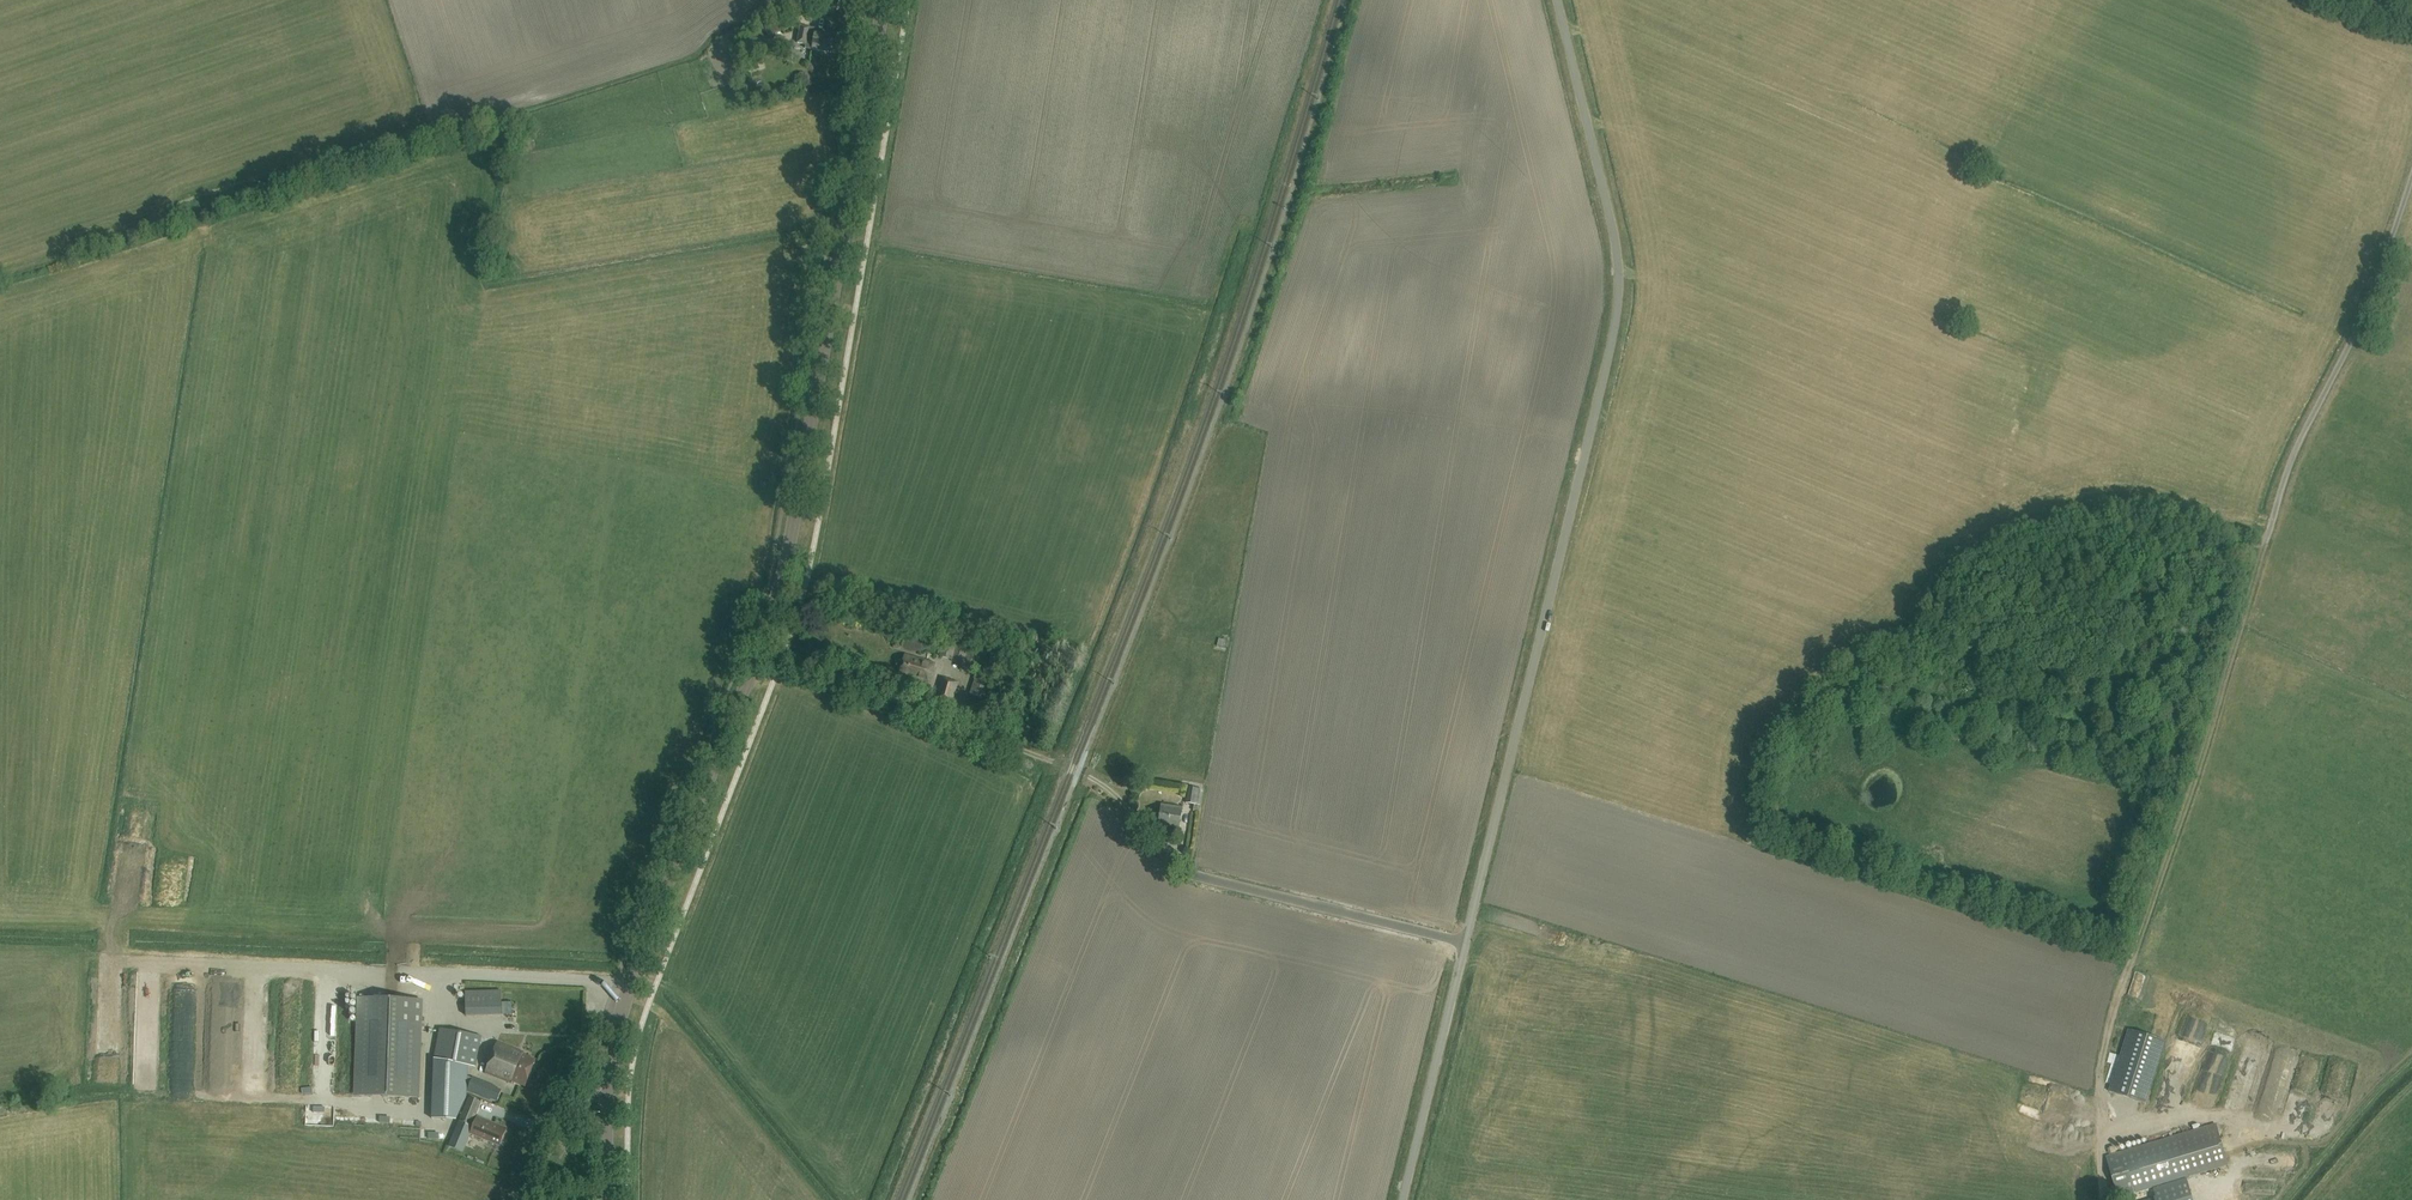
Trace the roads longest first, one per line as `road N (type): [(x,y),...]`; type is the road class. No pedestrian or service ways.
road 1 (secondary): [(605,1199),(608,1097),(624,1000),(782,575),(885,0)]
road 2 (unclassified): [(1402,1199),(1621,309),(1622,266),(1558,0)]
road 3 (track): [(2111,1198),(2102,1161),(2101,1071),(2264,547)]

